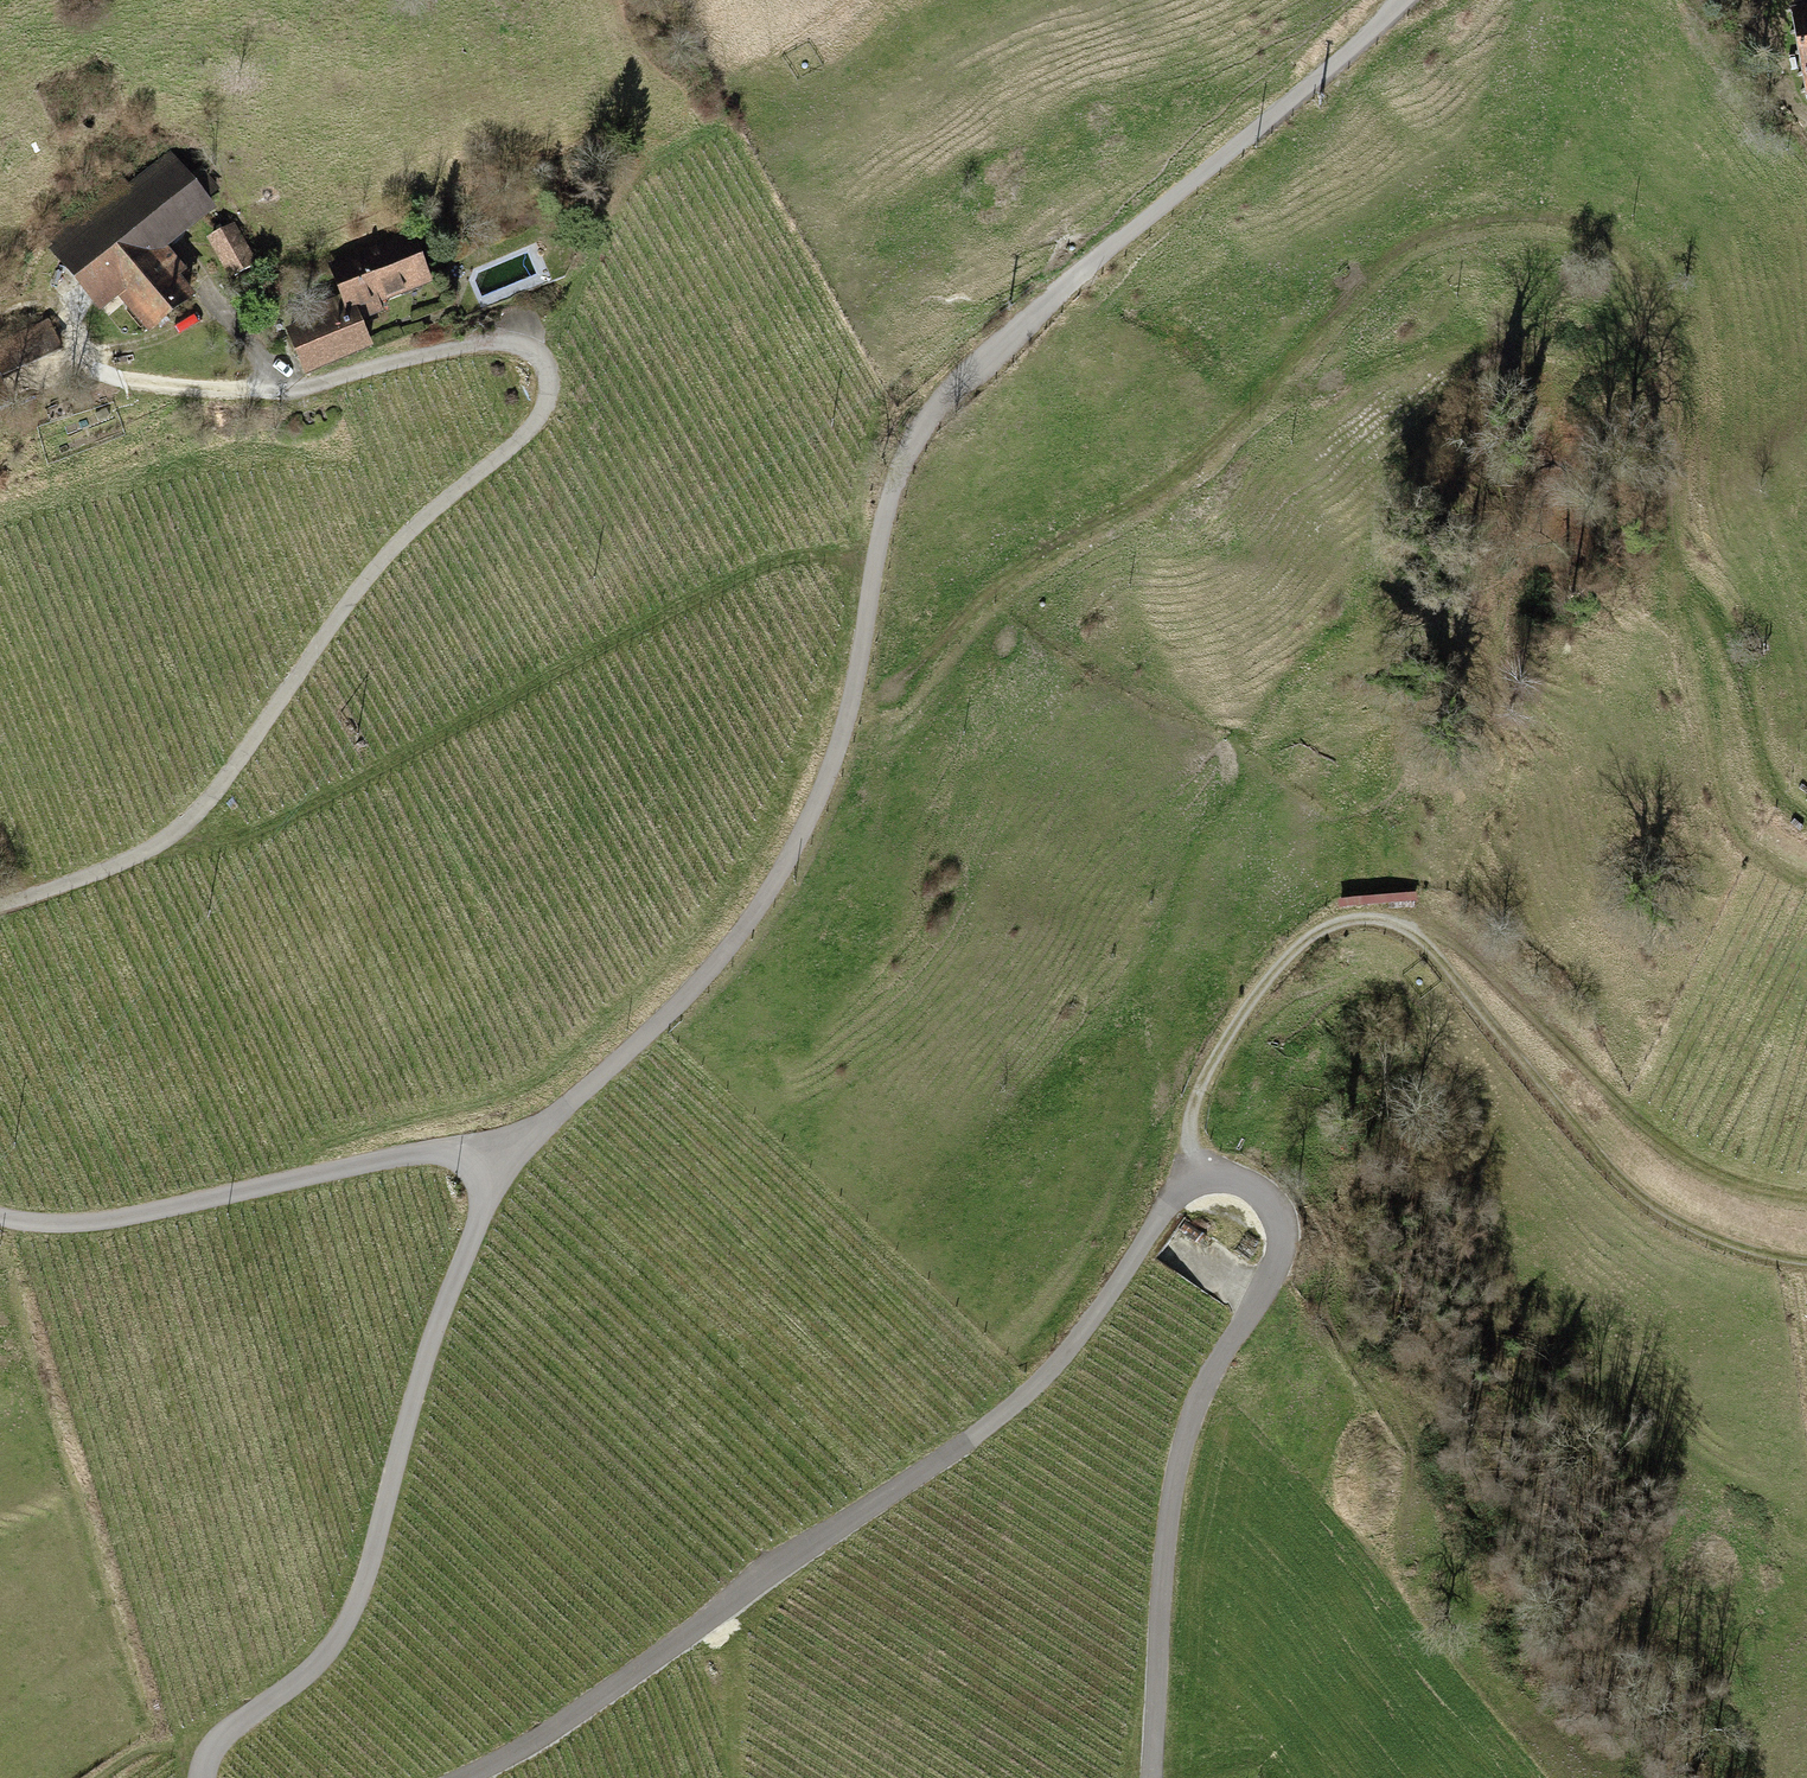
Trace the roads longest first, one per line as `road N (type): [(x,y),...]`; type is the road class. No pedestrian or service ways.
road 1 (track): [(846,722),(911,688),(1000,581),(1099,522),(1170,492),(1249,428),(1373,266),(1453,221),(1549,210),(1631,233),(1652,287),(1677,382),(1681,622),(1726,814),(1765,862),(1806,877)]
road 2 (unclassified): [(1150,1777),(1174,1480),(1194,1413),(1224,1348),(1269,1289),(1284,1242),(1273,1208),(1248,1186),(1221,1178),(1191,1183),(1160,1210),(1029,1388),(983,1437),(748,1587),(538,1743),(464,1777)]
road 3 (unclassified): [(520,1143),(616,1065),(740,942),(798,847),(825,795),(846,722),(897,476),(924,427),(1054,303),(1407,0)]
road 4 (unclassified): [(0,902),(170,840),(224,785),(358,591),(410,531),(545,417),(550,383),(537,352),(502,342),(291,391)]
road 5 (track): [(1191,1183),(1189,1109),(1223,1041),(1275,963),(1324,928),(1365,918),(1404,923),(1441,958),(1606,1157),(1698,1217),(1806,1249)]
road 6 (unclassified): [(204,1777),(209,1751),(337,1646),(364,1587),(413,1406),(488,1196),(520,1143)]
road 7 (unclassified): [(520,1143),(377,1160),(117,1219),(31,1223),(0,1213)]
road 8 (track): [(291,391),(171,390),(86,373),(22,397)]
road 9 (track): [(86,373),(58,297),(0,310)]

